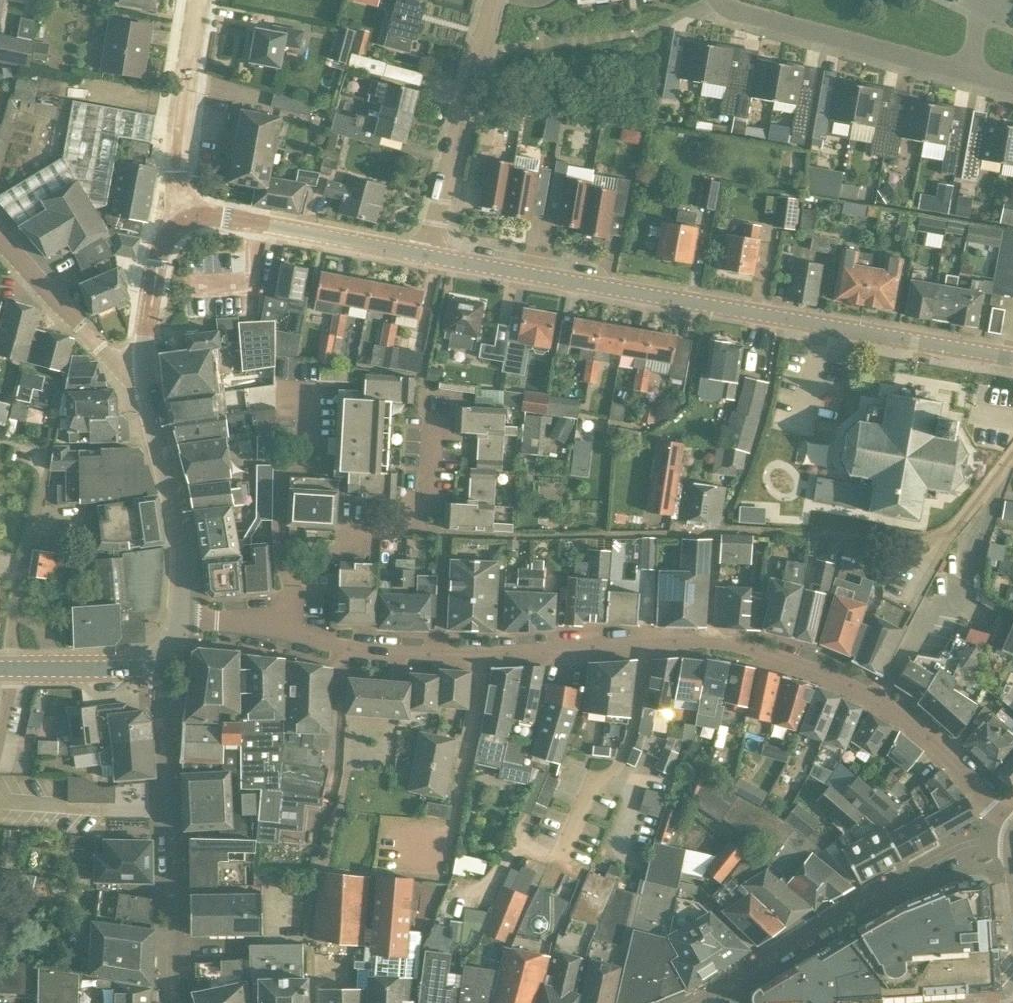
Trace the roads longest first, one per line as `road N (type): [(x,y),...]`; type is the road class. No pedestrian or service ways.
road 1 (residential): [(1012,821),(910,725),(820,671),(708,648),(348,647),(291,628)]
road 2 (tertiary): [(1012,358),(426,256)]
road 3 (residential): [(691,1002),(969,842),(1012,840)]
road 4 (residential): [(155,663),(171,726),(167,1002)]
road 5 (residential): [(426,256),(494,0)]
road 6 (residential): [(968,73),(731,14),(716,0)]
road 7 (tertiary): [(178,625),(181,565),(142,366)]
road 8 (tertiary): [(426,256),(213,213),(187,217)]
road 9 (residential): [(293,584),(341,547),(407,522),(425,497),(428,421)]
road 10 (residential): [(293,584),(279,566),(283,467),(302,440),(309,388),(279,387)]
road 11 (residential): [(49,453),(20,574),(9,670)]
road 12 (tertiary): [(187,217),(176,139),(197,0)]
road 13 (residential): [(142,366),(119,361),(90,338),(0,239)]
road 14 (residential): [(909,592),(1012,452)]
road 15 (tertiary): [(142,366),(156,251),(171,225),(187,217)]
road 16 (tertiary): [(155,663),(9,670)]

